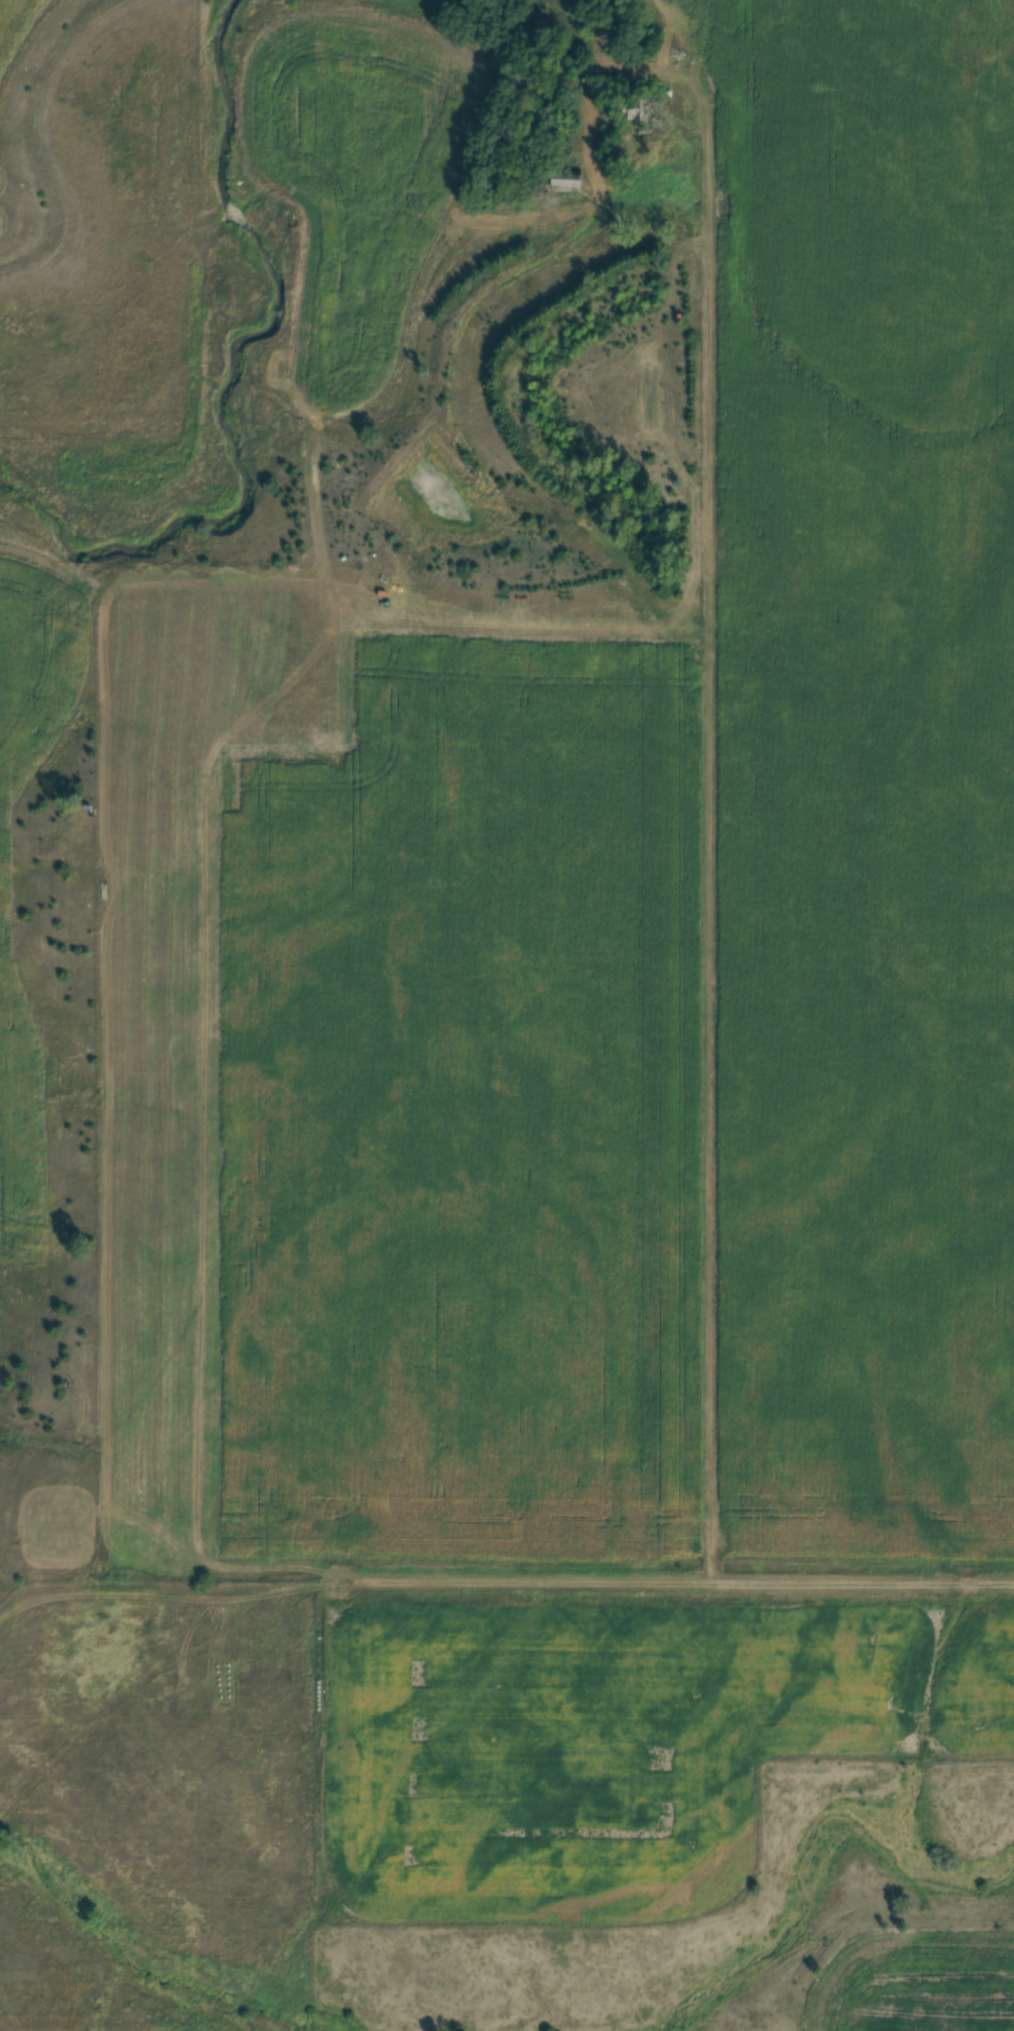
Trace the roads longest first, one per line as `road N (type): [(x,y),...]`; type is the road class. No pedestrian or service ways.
road 1 (residential): [(1013,1584),(332,1580)]
road 2 (residential): [(0,1871),(14,1859),(30,1807),(96,1742),(238,1626),(332,1580)]

